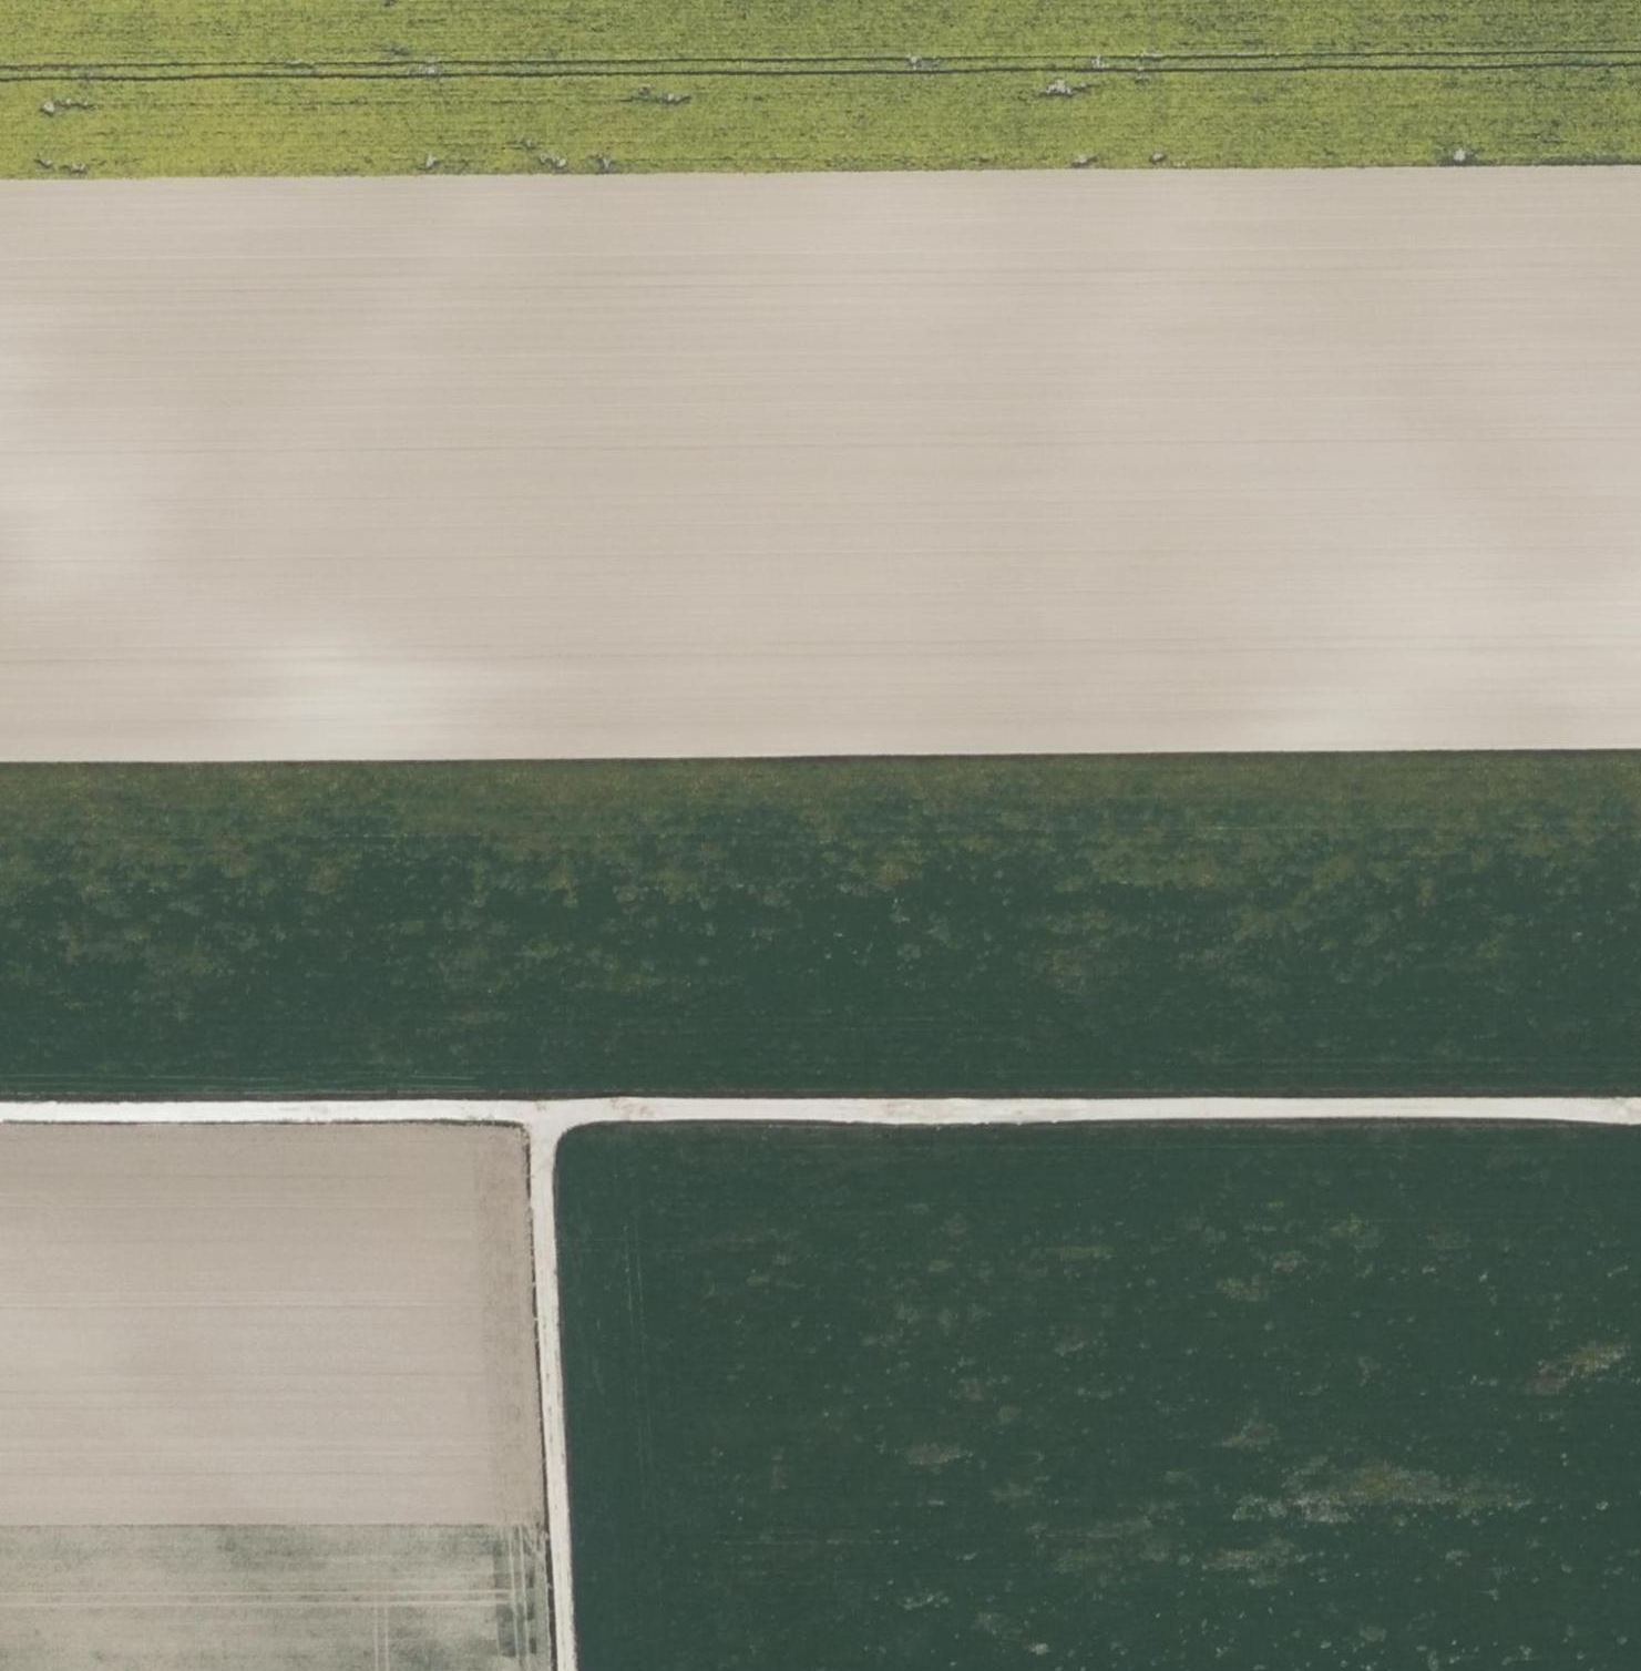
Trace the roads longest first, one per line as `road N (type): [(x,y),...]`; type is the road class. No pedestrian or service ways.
road 1 (track): [(1640,1126),(0,1115)]
road 2 (track): [(573,1670),(543,1115)]

